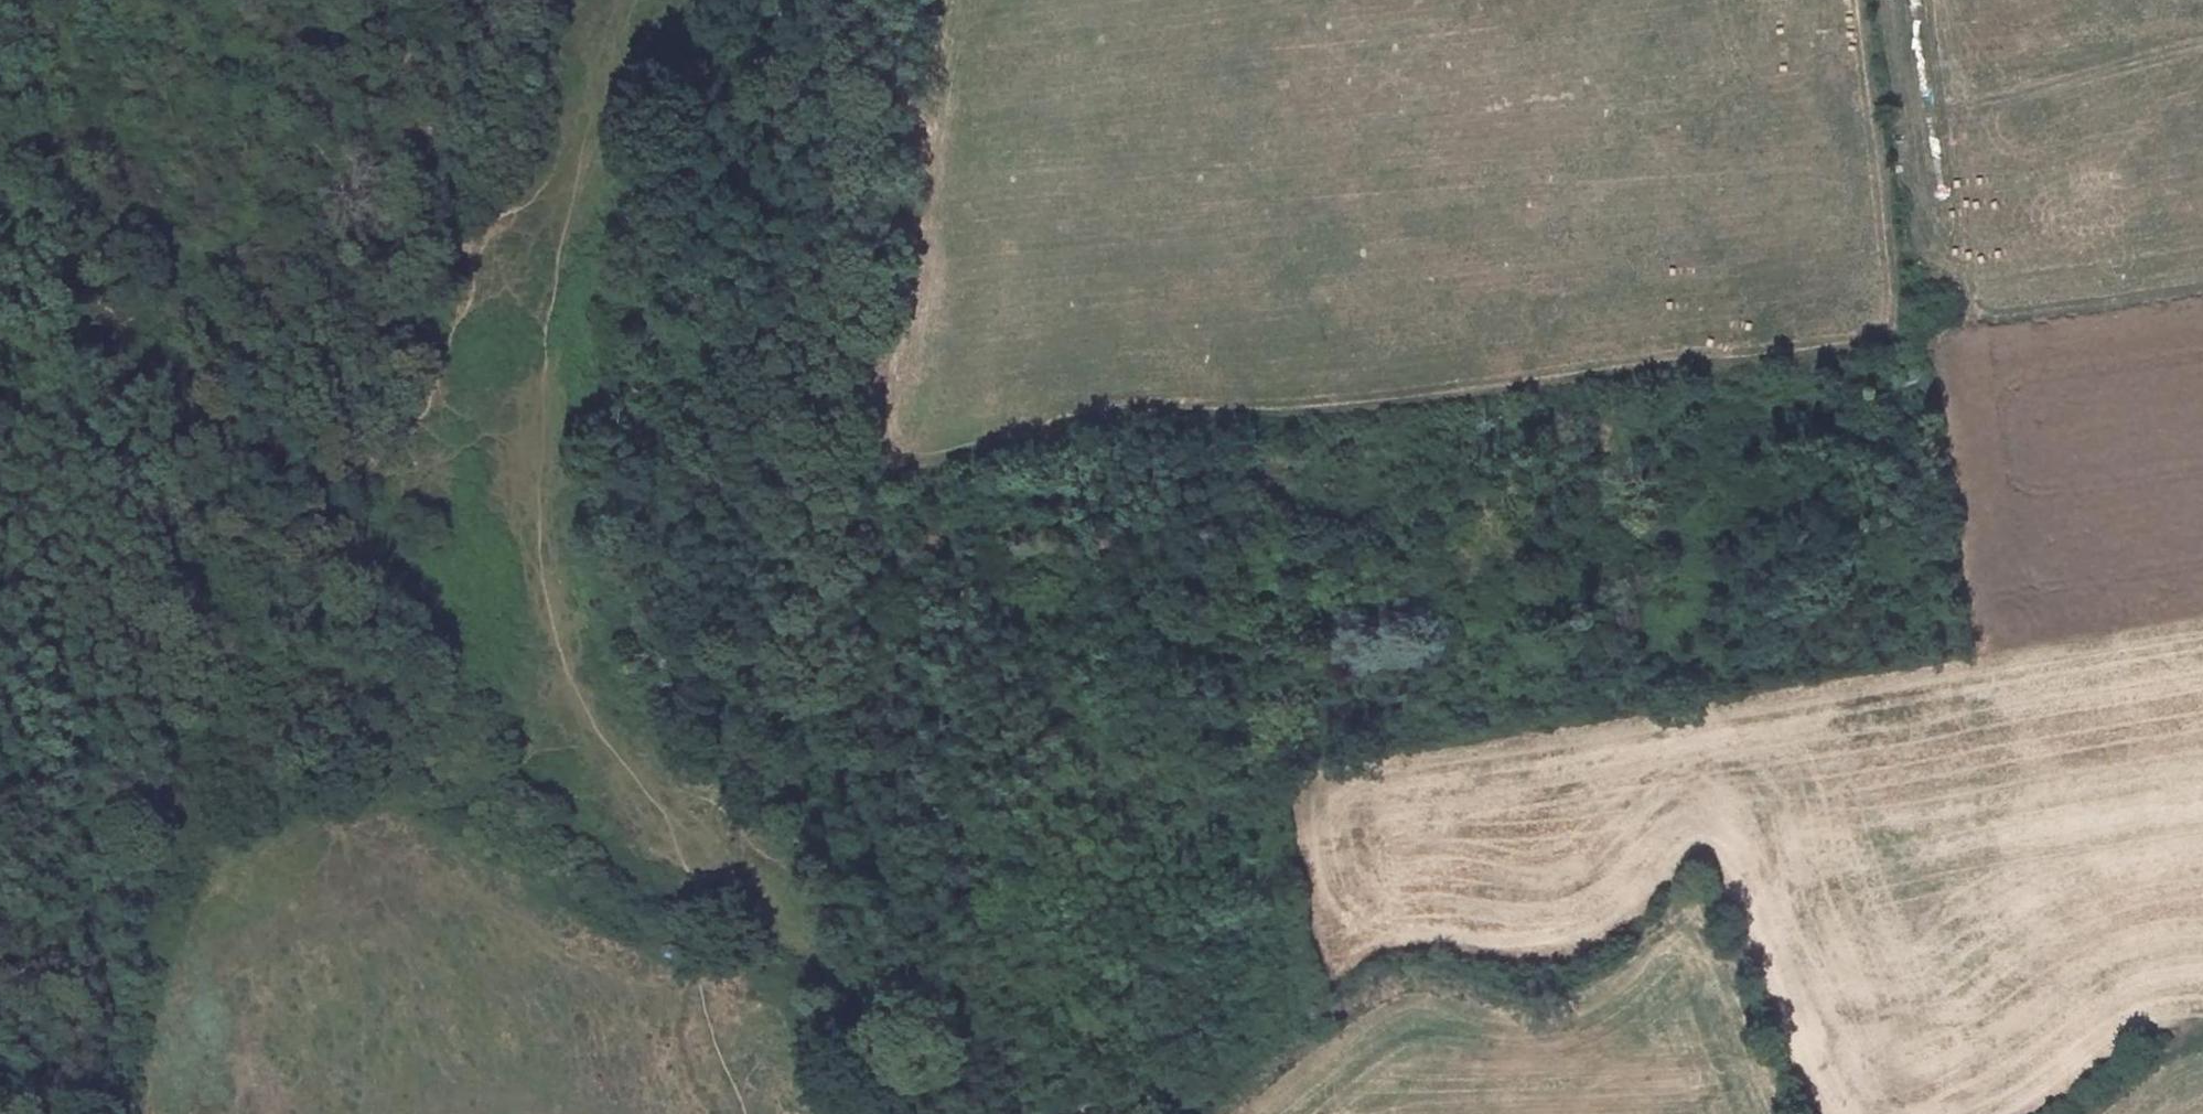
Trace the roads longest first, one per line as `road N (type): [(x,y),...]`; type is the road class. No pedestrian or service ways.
road 1 (track): [(1213,1113),(1305,1010),(1259,601)]

